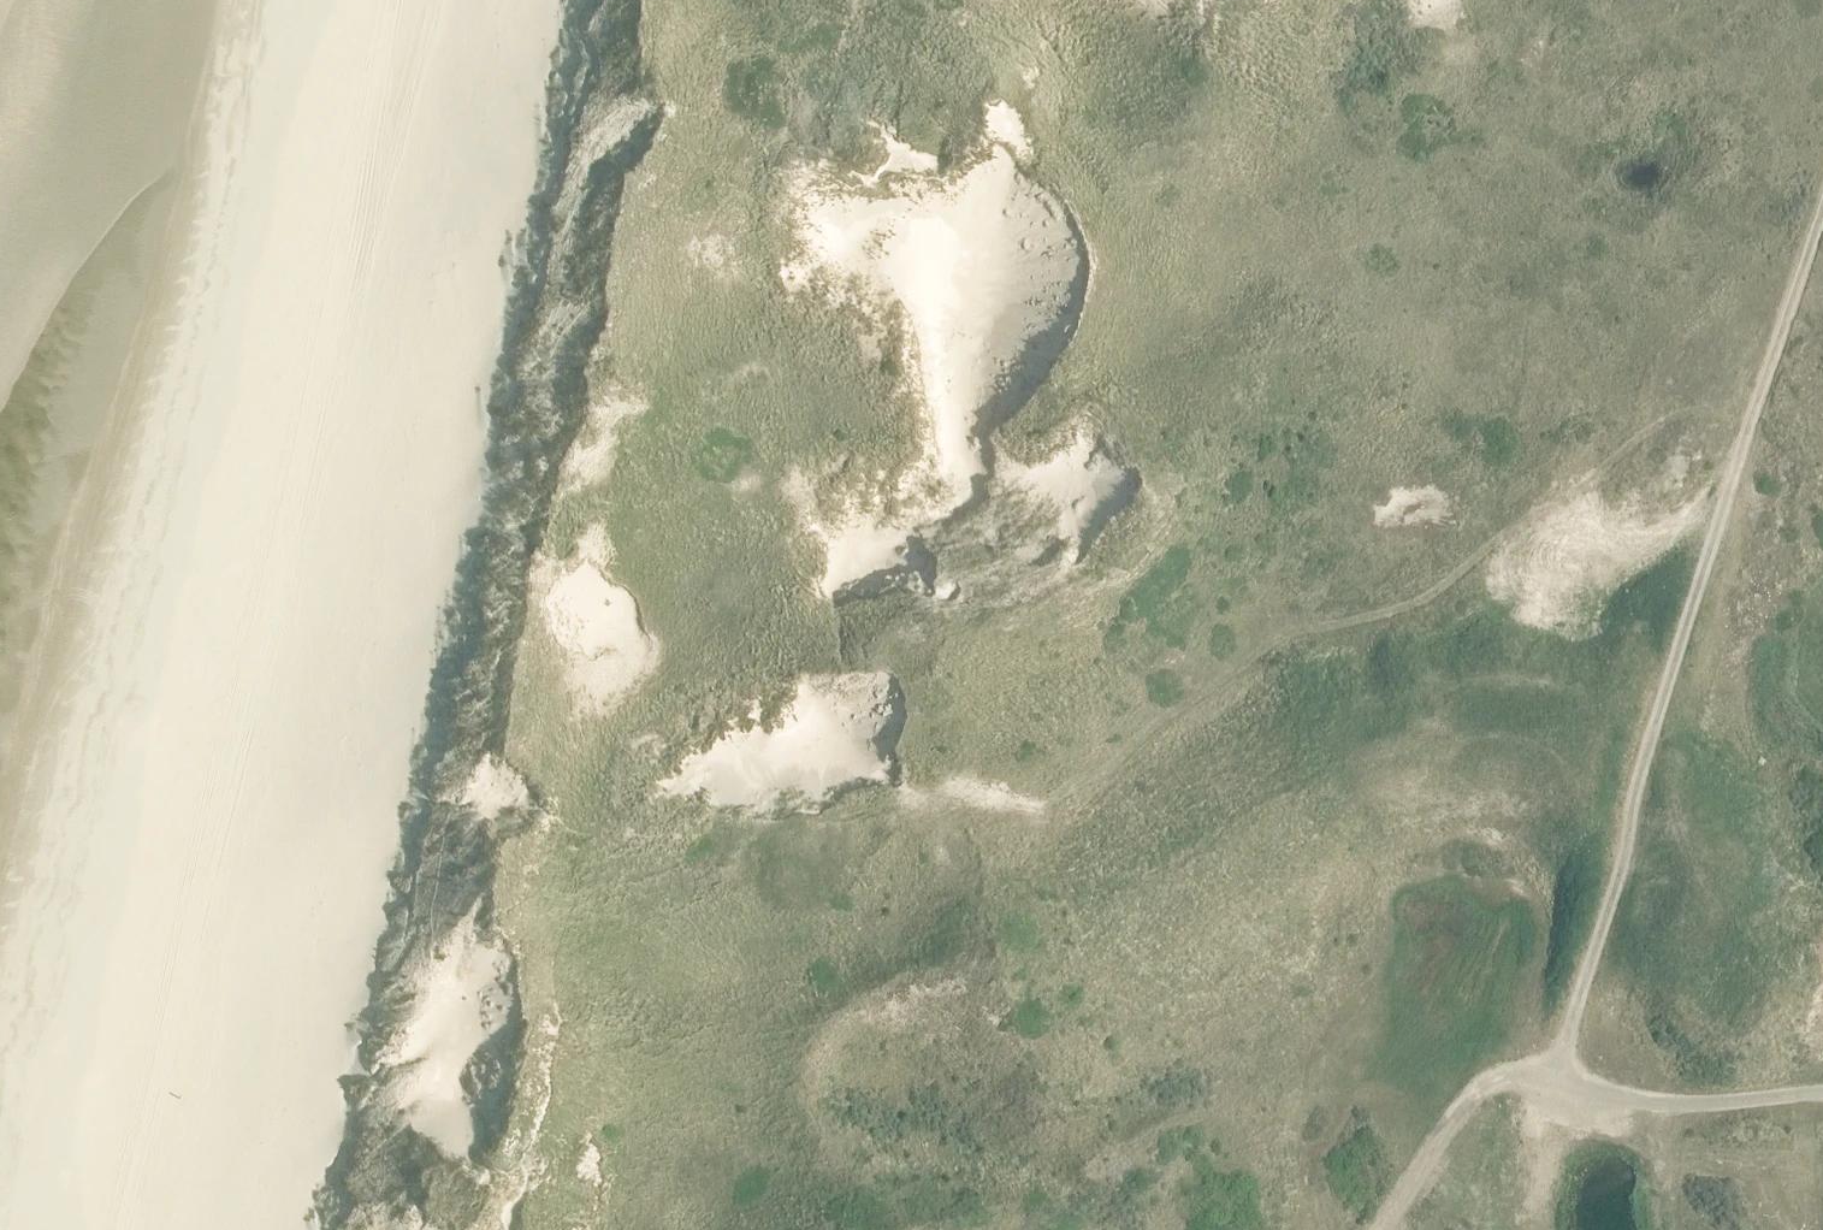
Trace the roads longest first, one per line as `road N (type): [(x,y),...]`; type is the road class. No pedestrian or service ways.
road 1 (unclassified): [(1822,1094),(1639,1104),(1556,1082),(1562,1041),(1822,215)]
road 2 (track): [(1552,1065),(1491,1077),(1383,1229)]

